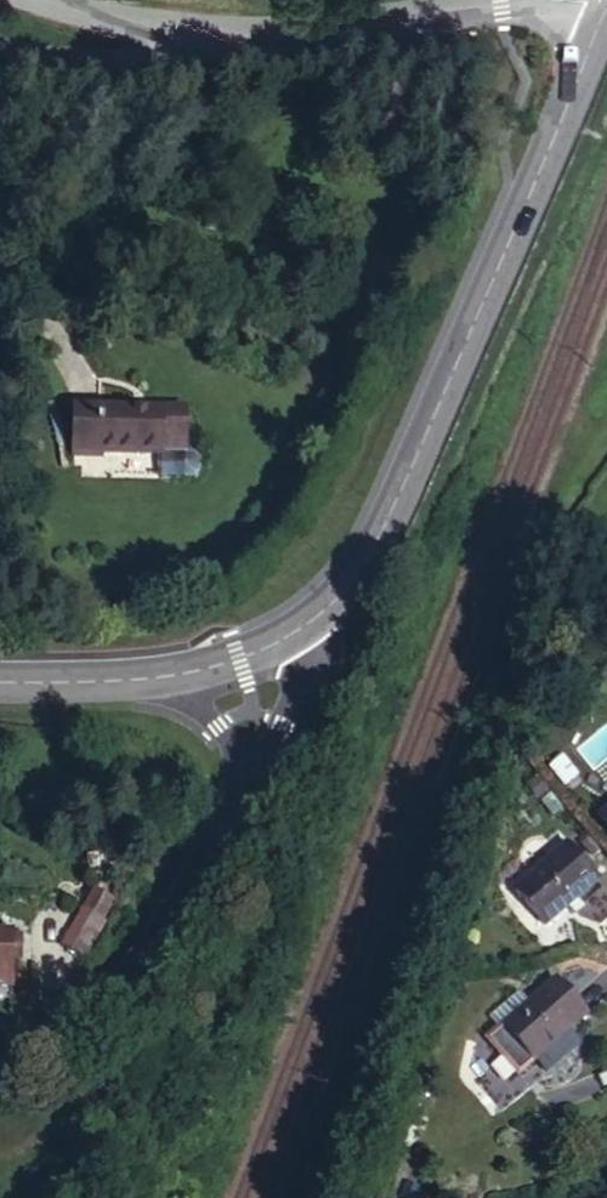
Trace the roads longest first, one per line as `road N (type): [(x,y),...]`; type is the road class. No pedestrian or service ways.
road 1 (tertiary): [(606,5),(346,579)]
road 2 (residential): [(209,825),(130,937),(0,1055)]
road 3 (unclassified): [(488,0),(323,31),(202,38)]
road 4 (residential): [(209,825),(346,579)]
road 5 (unclassified): [(202,38),(104,56),(0,43)]
road 6 (unclassified): [(202,38),(11,0)]
road 7 (tertiary): [(346,579),(275,634),(174,662)]
road 8 (tertiary): [(174,662),(0,680)]
road 9 (residential): [(174,662),(209,729),(209,825)]

